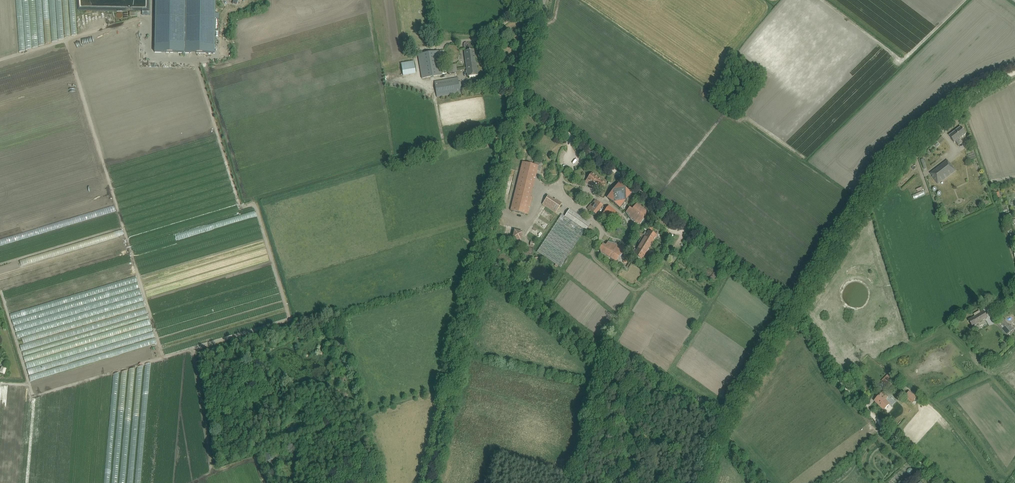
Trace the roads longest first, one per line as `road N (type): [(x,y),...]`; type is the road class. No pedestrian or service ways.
road 1 (unclassified): [(425,482),(540,15)]
road 2 (track): [(521,99),(793,314)]
road 3 (track): [(1014,71),(975,88),(885,165),(793,314)]
road 4 (track): [(793,314),(830,368),(944,482)]
road 5 (track): [(793,314),(709,442),(699,482)]

